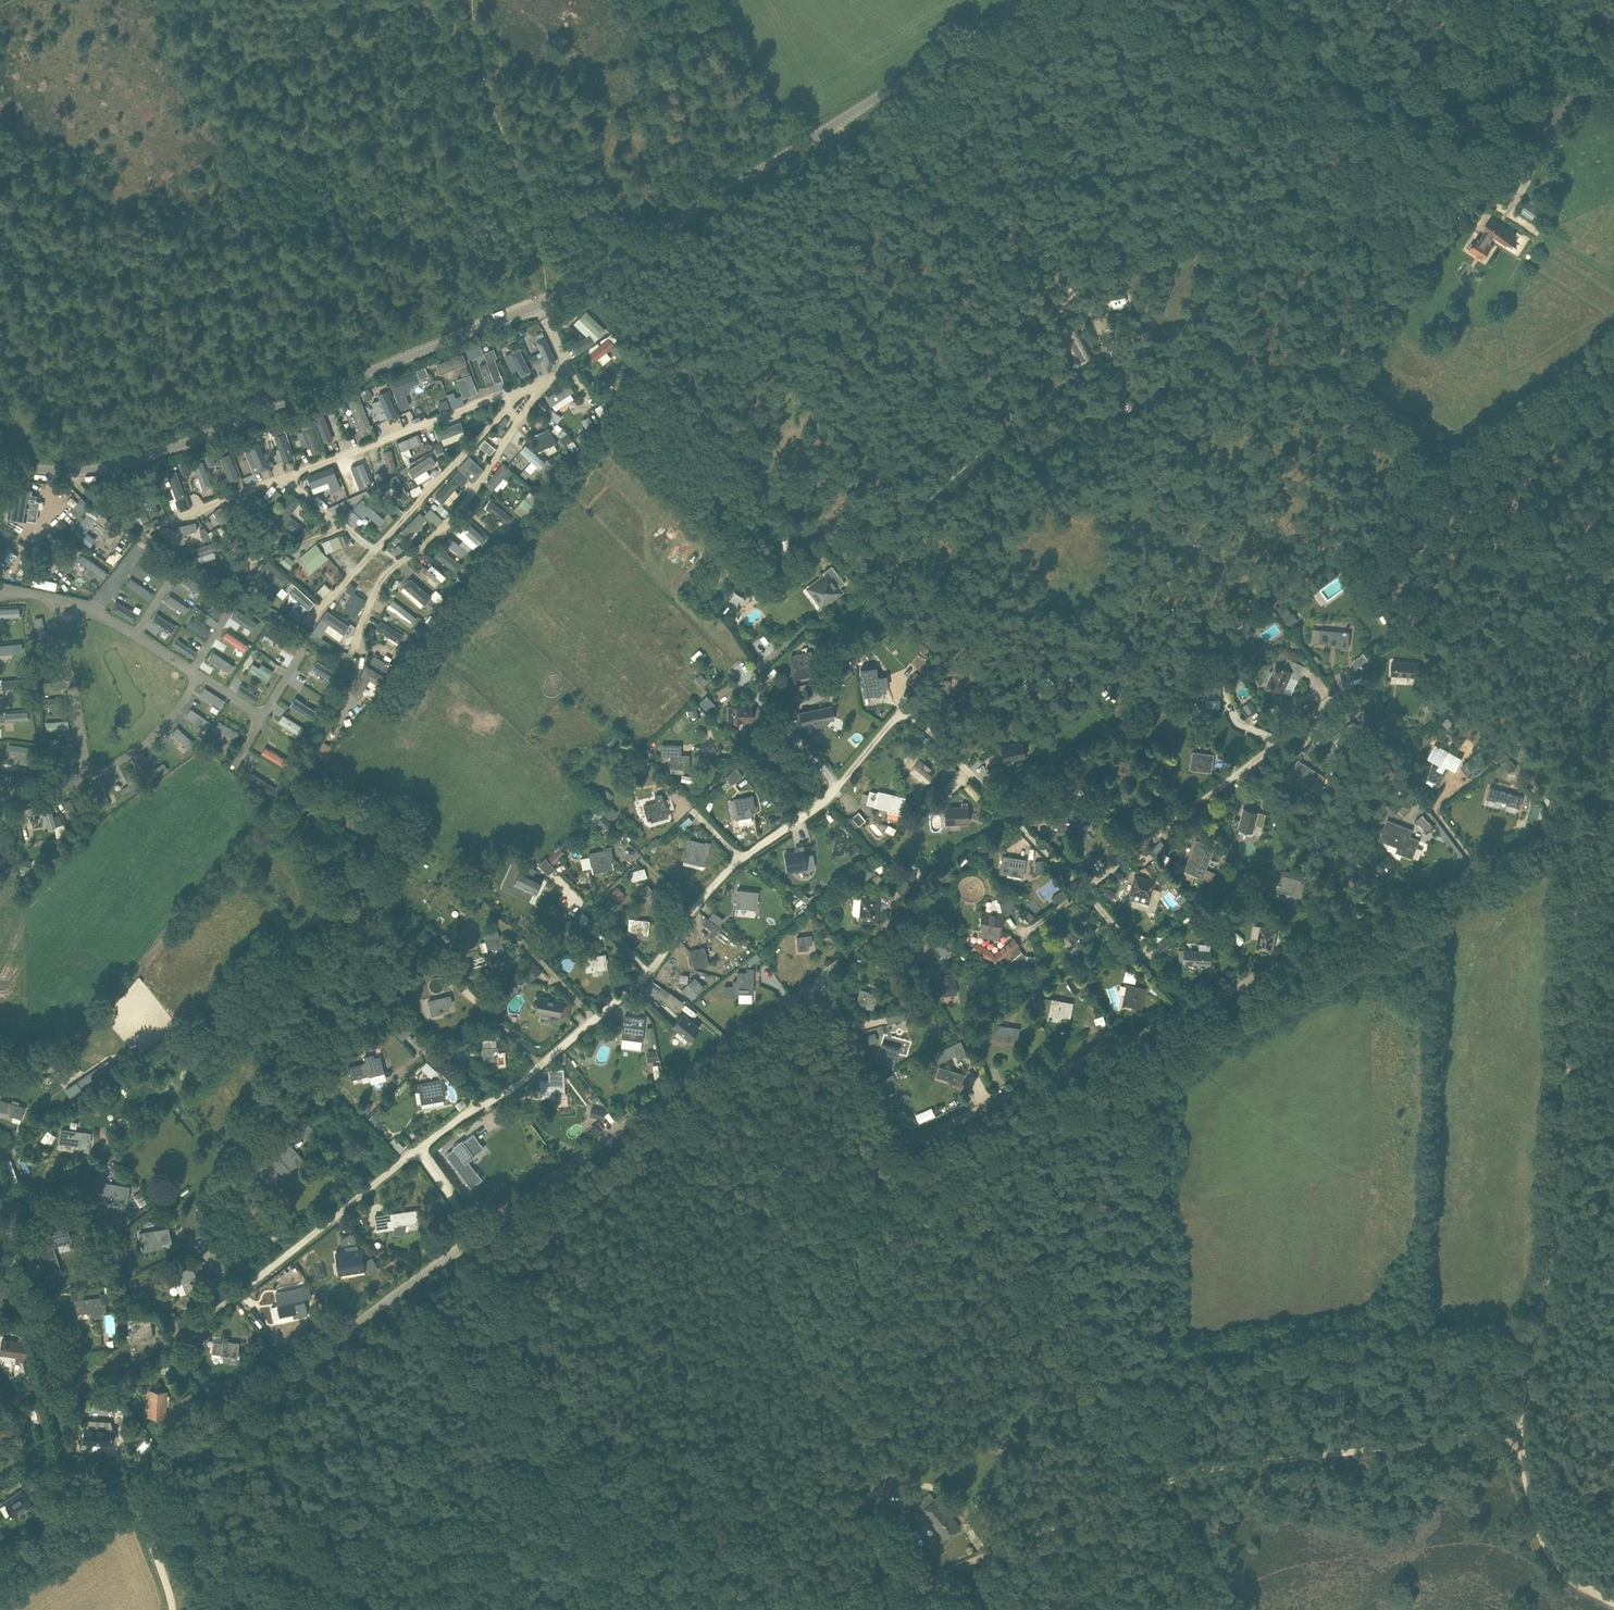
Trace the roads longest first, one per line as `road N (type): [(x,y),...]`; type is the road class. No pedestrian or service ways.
road 1 (unclassified): [(0,467),(83,470),(157,453),(555,298),(1022,0)]
road 2 (residential): [(1084,889),(904,708),(831,794),(723,873),(647,972),(505,1093),(418,1147)]
road 3 (unclassified): [(475,1236),(806,994),(836,1010),(891,1127),(906,1137),(921,1138),(1190,1009)]
road 4 (track): [(1524,1427),(1208,1466),(840,1609)]
road 5 (track): [(1524,1427),(1556,1248),(1577,824),(1613,797)]
road 6 (track): [(1613,273),(1487,195),(1249,0)]
road 7 (unclassified): [(1190,1009),(1577,824)]
road 8 (residential): [(1084,889),(1354,681)]
road 9 (residential): [(83,1513),(0,1189)]
road 10 (unclassified): [(230,1414),(475,1236)]
road 11 (residential): [(418,1147),(236,1292)]
road 12 (track): [(1524,1427),(1531,1508),(1548,1560),(1613,1603)]
road 13 (unclassified): [(83,1513),(230,1414)]
road 14 (residential): [(236,1292),(177,1347),(230,1414)]
road 15 (residential): [(1190,1009),(1084,889)]
road 16 (track): [(1208,1466),(1208,1524),(1244,1609)]
road 17 (track): [(172,1609),(124,1488)]

